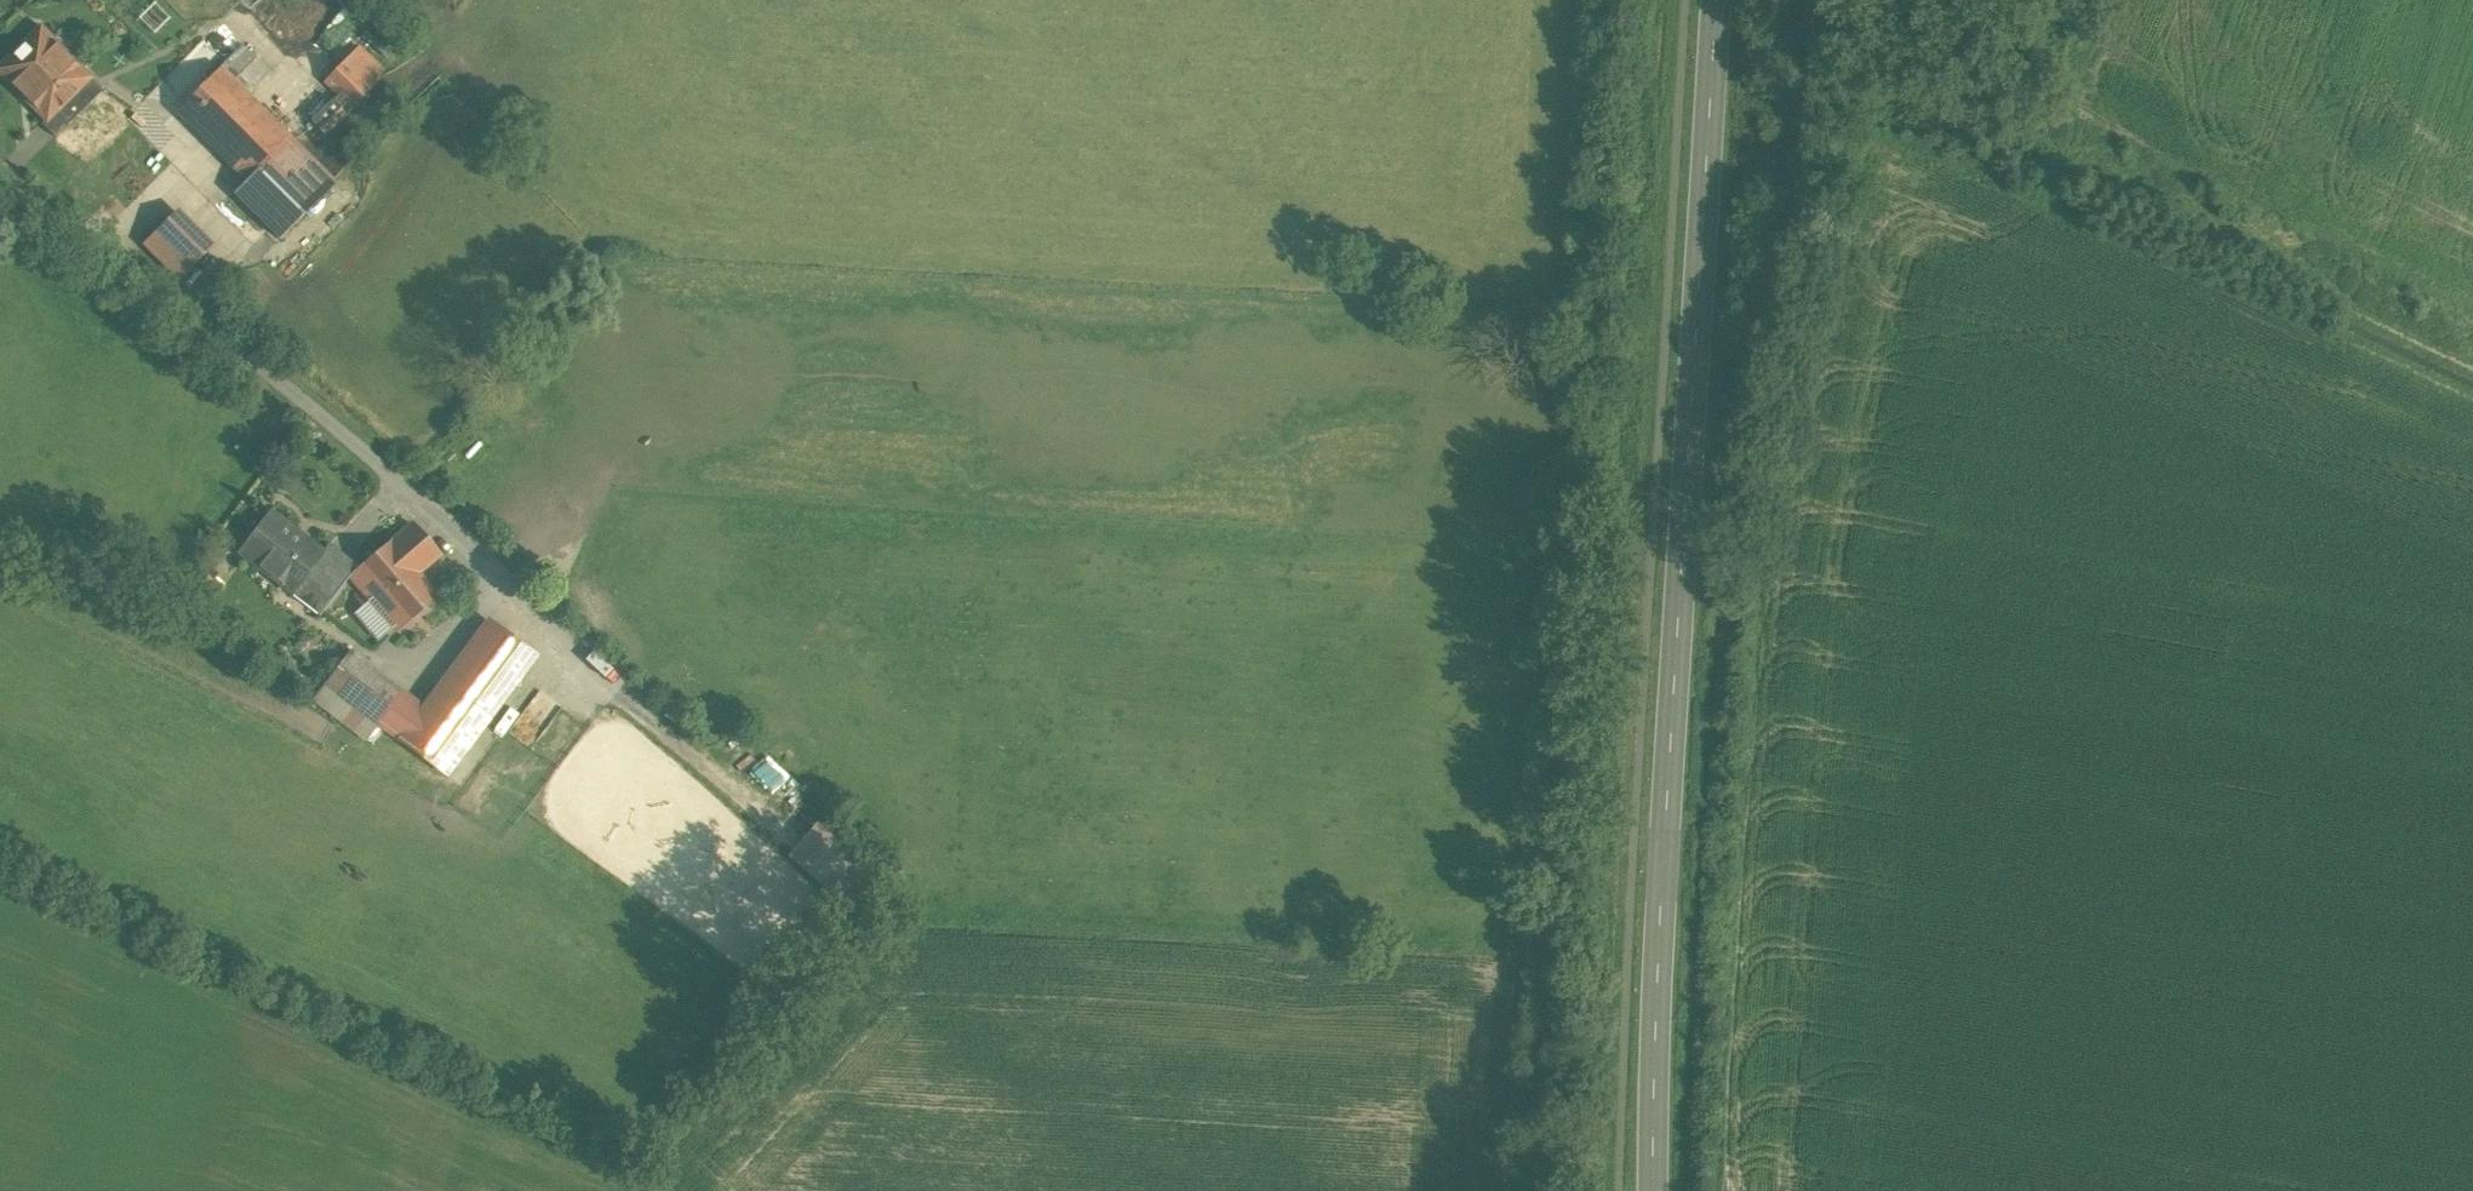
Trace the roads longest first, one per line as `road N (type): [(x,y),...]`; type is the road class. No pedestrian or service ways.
road 1 (tertiary): [(1716,0),(1657,962),(1653,1190)]

